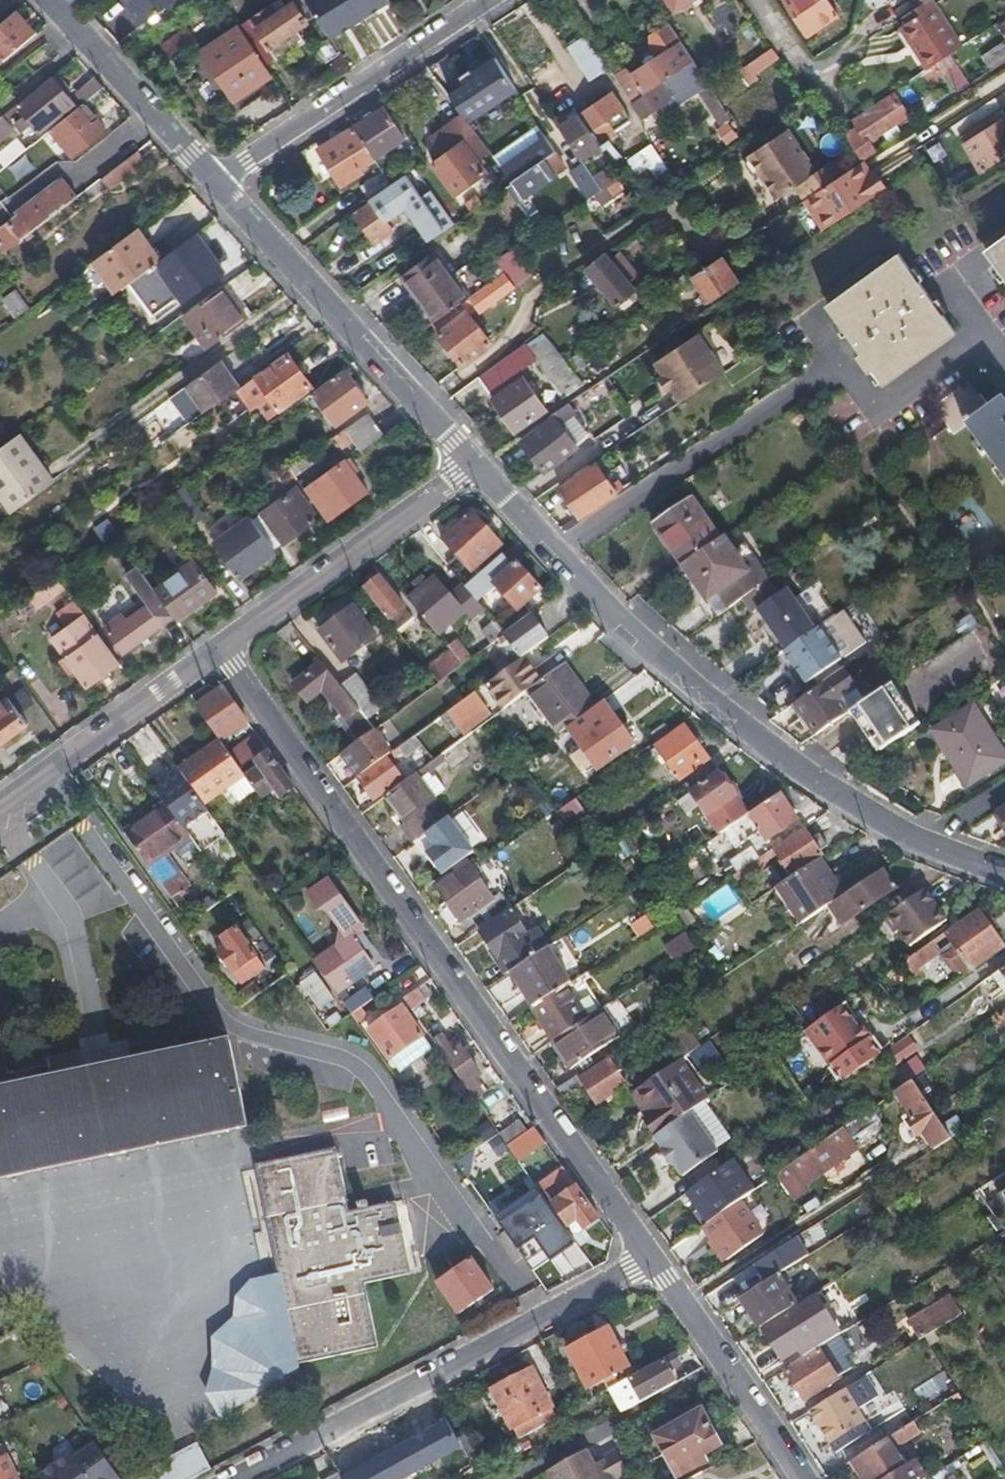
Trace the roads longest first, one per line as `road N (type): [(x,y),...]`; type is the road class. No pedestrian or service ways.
road 1 (residential): [(667,1272),(222,647)]
road 2 (residential): [(474,463),(662,658),(753,731),(875,817),(1004,859)]
road 3 (residential): [(252,1478),(667,1272)]
road 4 (residential): [(218,182),(474,463)]
road 5 (residential): [(492,0),(218,182)]
road 6 (residential): [(222,647),(474,463)]
road 7 (residential): [(222,647),(0,807)]
road 8 (residential): [(51,0),(218,182)]
road 9 (residential): [(801,1478),(667,1272)]

